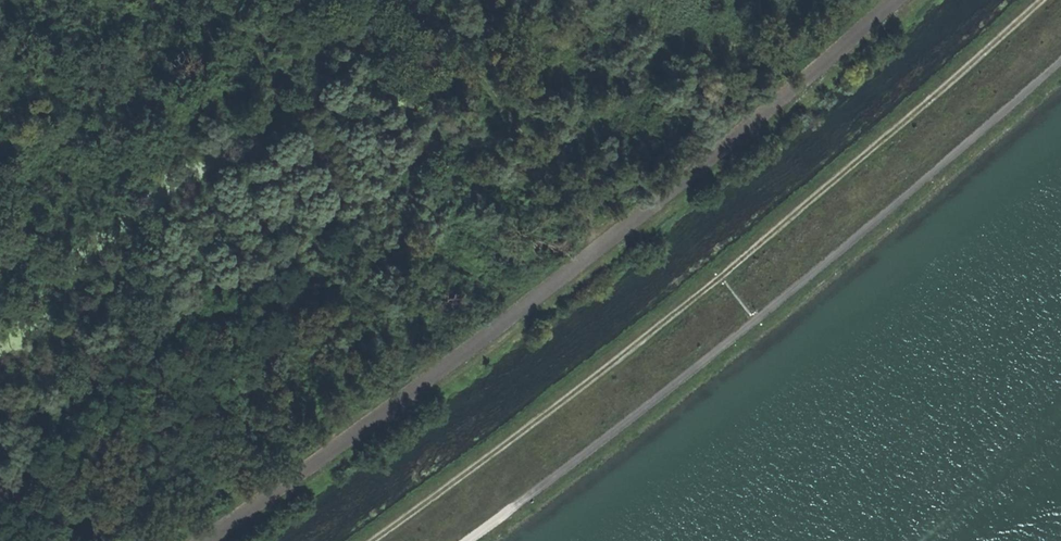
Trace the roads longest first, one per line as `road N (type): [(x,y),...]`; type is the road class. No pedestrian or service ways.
road 1 (track): [(368,540),(654,329),(1038,0)]
road 2 (track): [(1060,54),(627,423),(462,540)]
road 3 (track): [(431,0),(601,243)]

